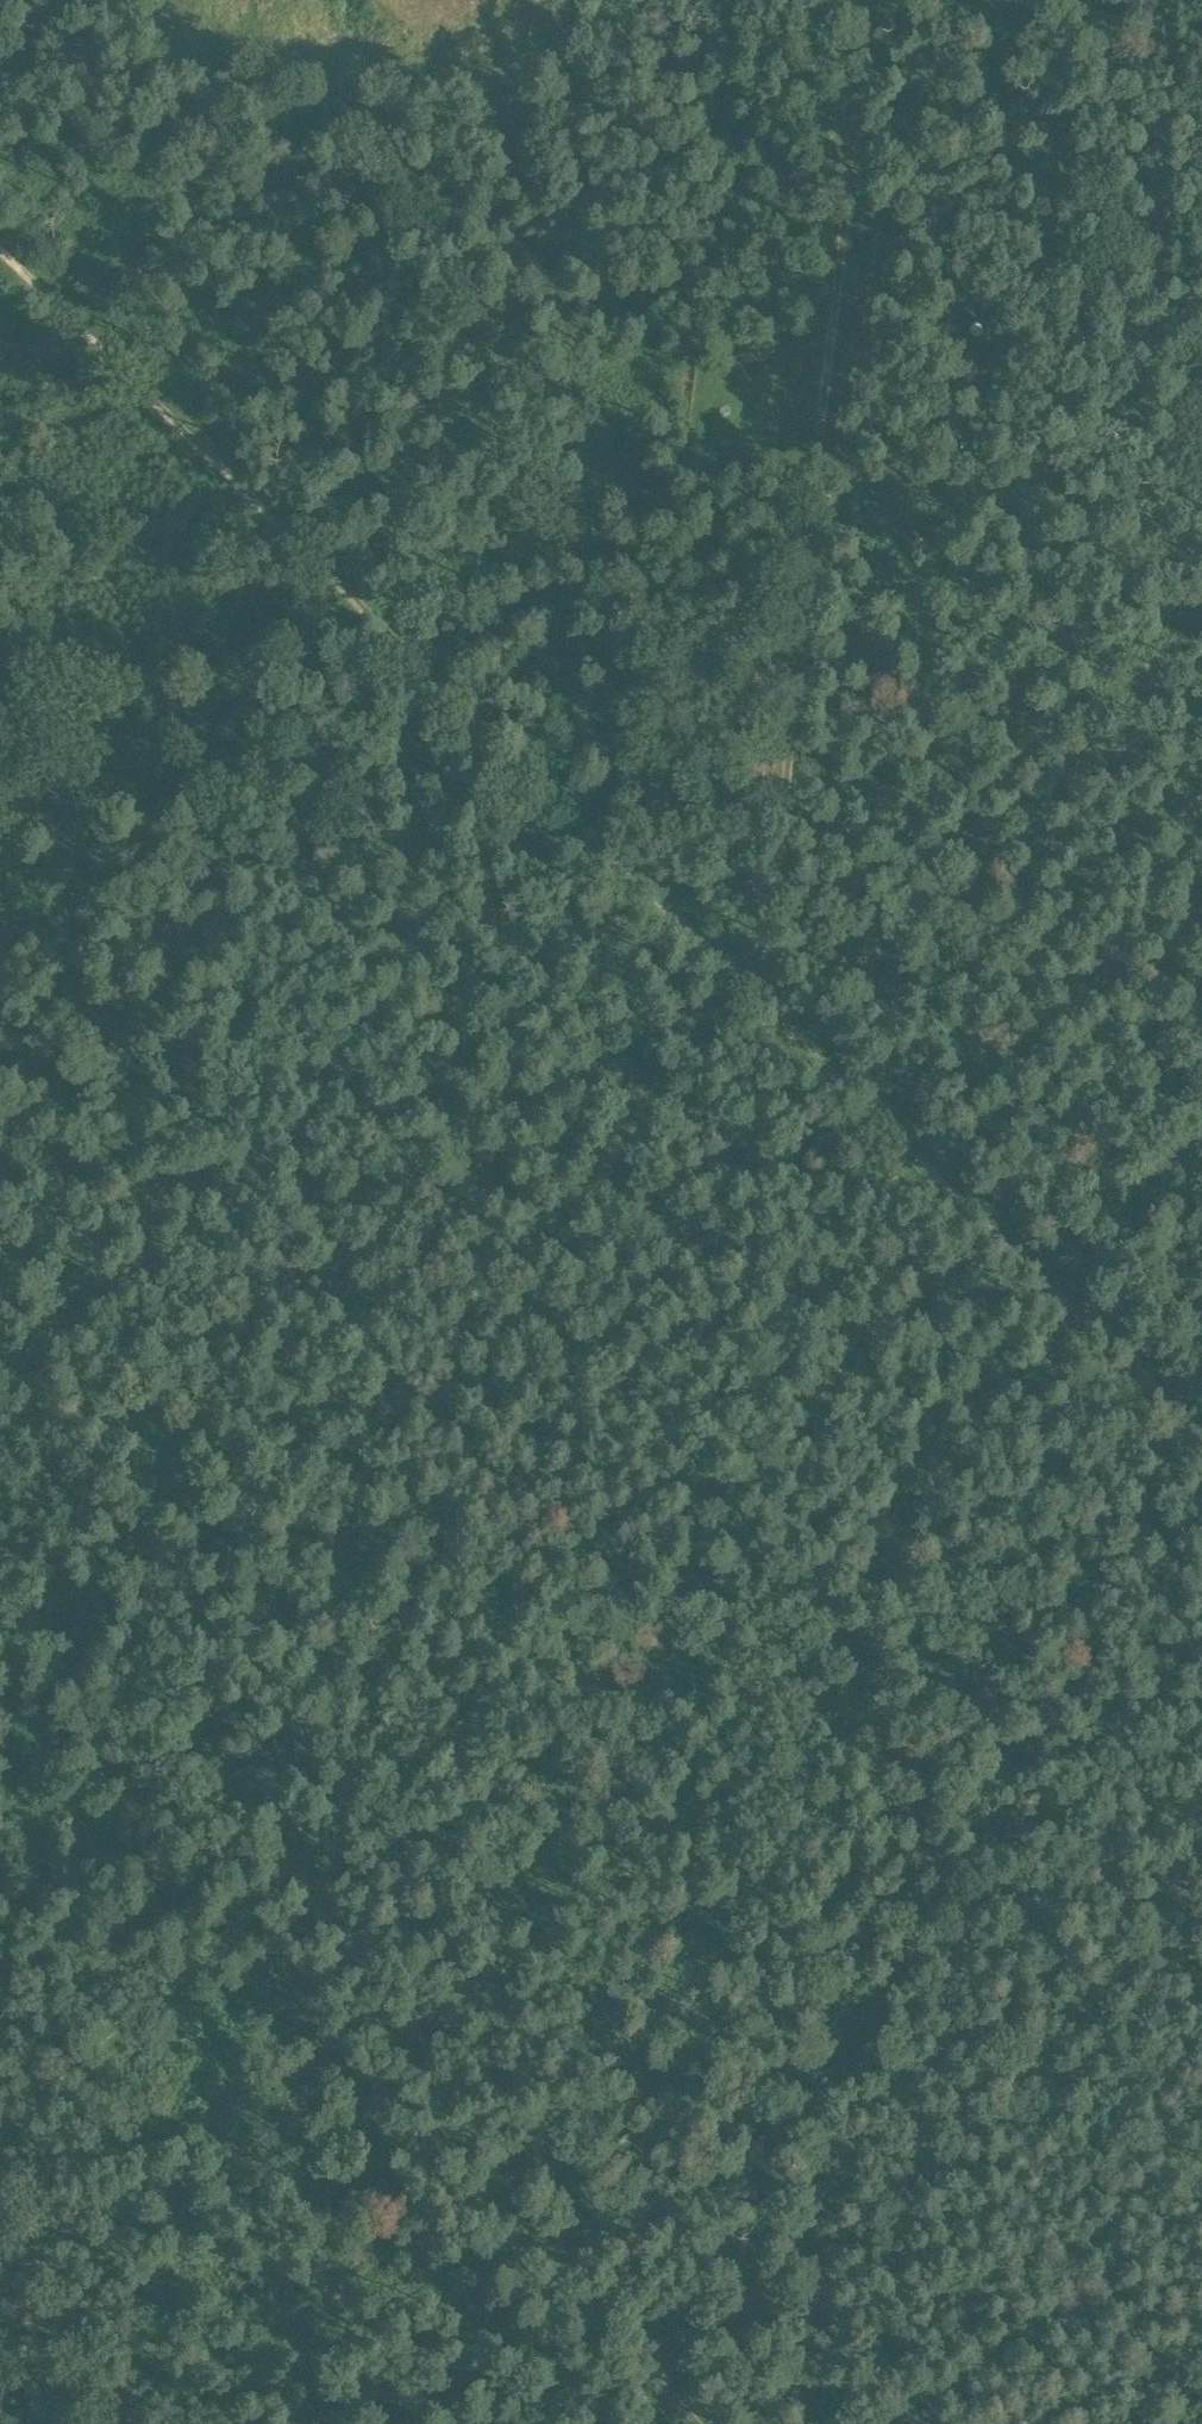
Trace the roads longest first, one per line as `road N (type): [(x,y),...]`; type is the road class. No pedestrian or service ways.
road 1 (track): [(1007,1237),(677,1534),(283,1869),(136,2017),(0,2129)]
road 2 (track): [(0,1345),(433,2148),(690,2423)]
road 3 (track): [(722,958),(131,353),(0,247)]
road 4 (track): [(873,0),(769,897),(722,958)]
road 5 (track): [(1007,1237),(722,958)]
road 6 (track): [(1201,1433),(1007,1237)]
road 7 (track): [(1201,2320),(1105,2423)]

